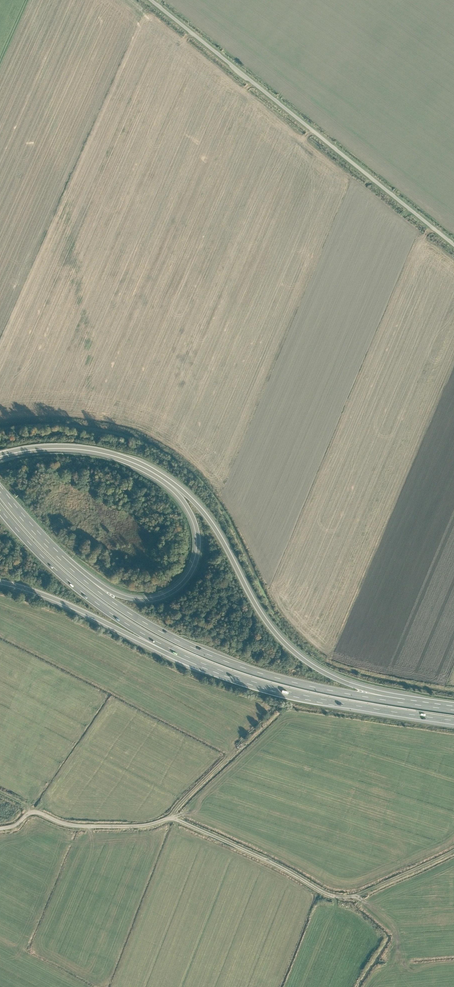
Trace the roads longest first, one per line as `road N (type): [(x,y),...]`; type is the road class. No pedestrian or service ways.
road 1 (track): [(0,829),(36,812),(89,827),(172,818),(329,895),(350,898),(453,852)]
road 2 (unclassified): [(149,0),(453,246)]
road 3 (motorway): [(406,704),(294,652),(269,625),(203,511),(157,475)]
road 4 (motorway): [(406,704),(214,657),(92,586)]
road 5 (motorway): [(157,475),(193,521),(196,551),(186,577),(149,599),(92,586)]
road 6 (motorway): [(0,508),(61,574),(164,646)]
road 7 (motorway): [(0,582),(164,646)]
road 8 (motorway): [(0,457),(85,450),(157,475)]
road 9 (motorway): [(92,586),(0,491)]

